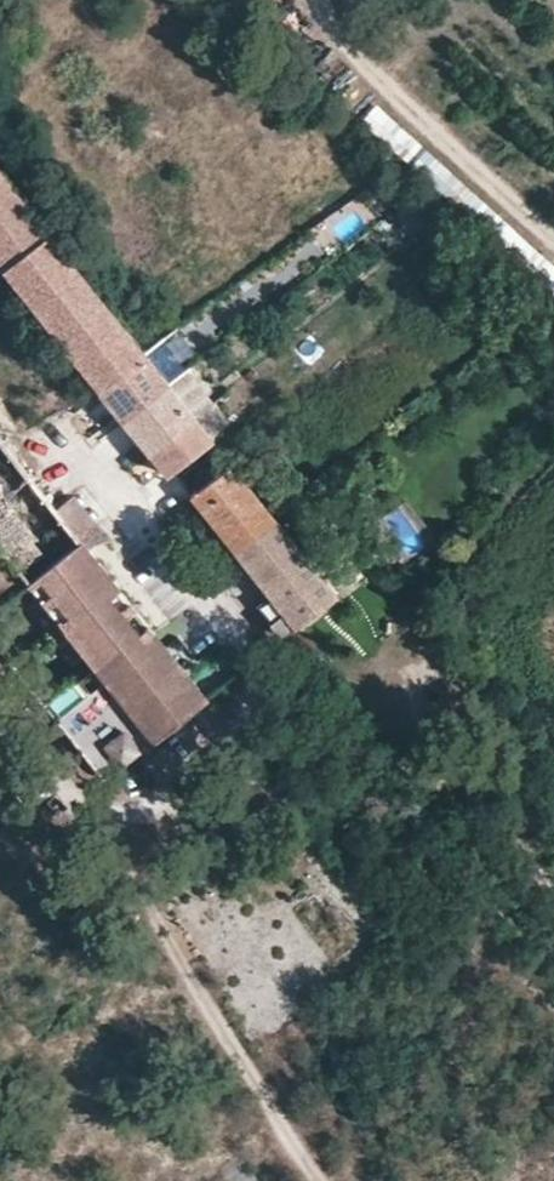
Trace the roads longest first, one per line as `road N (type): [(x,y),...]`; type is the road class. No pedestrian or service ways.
road 1 (track): [(69,816),(327,1180)]

